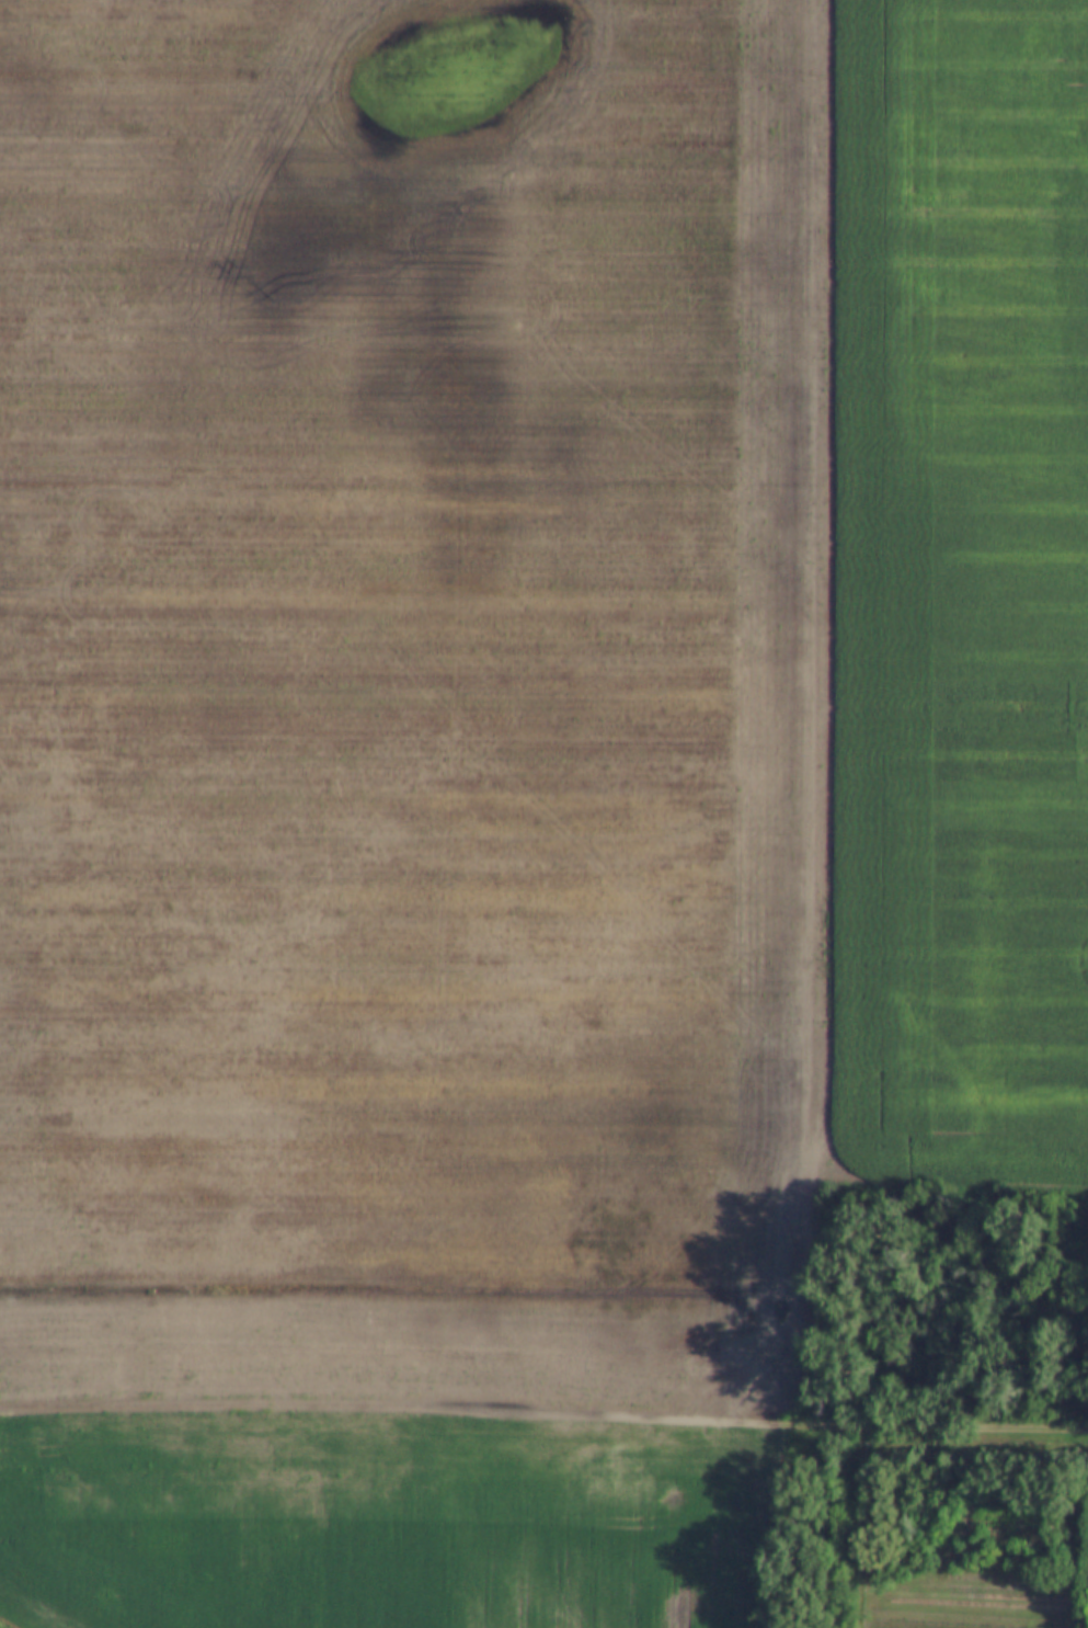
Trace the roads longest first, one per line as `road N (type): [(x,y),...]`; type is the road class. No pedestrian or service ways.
road 1 (track): [(0,1413),(1087,1423)]

